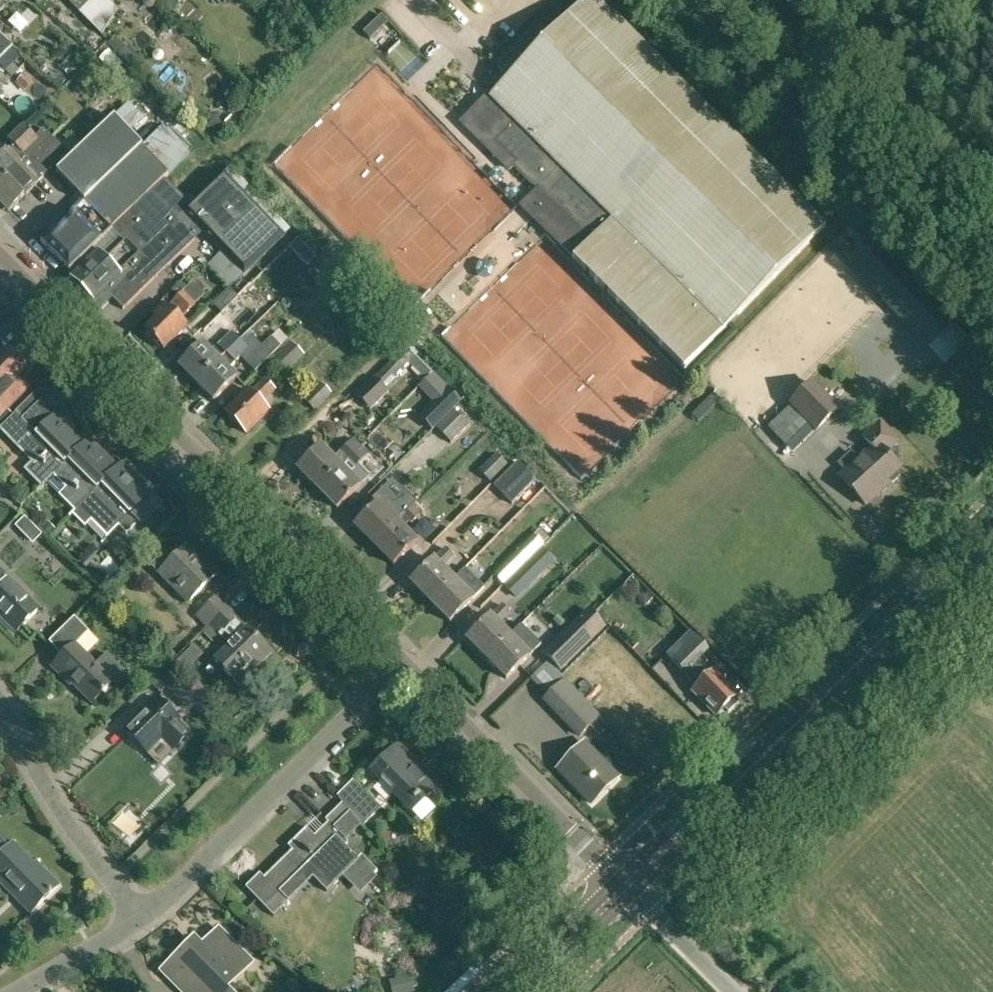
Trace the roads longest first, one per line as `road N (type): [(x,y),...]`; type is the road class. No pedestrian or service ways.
road 1 (tertiary): [(408,663),(0,252)]
road 2 (secondary): [(627,888),(992,532)]
road 3 (residential): [(140,918),(408,663)]
road 4 (tertiary): [(627,888),(408,663)]
road 5 (residential): [(16,733),(140,918)]
road 6 (secondary): [(521,991),(627,888)]
road 7 (unclassified): [(731,991),(627,888)]
road 8 (residential): [(21,991),(140,918)]

